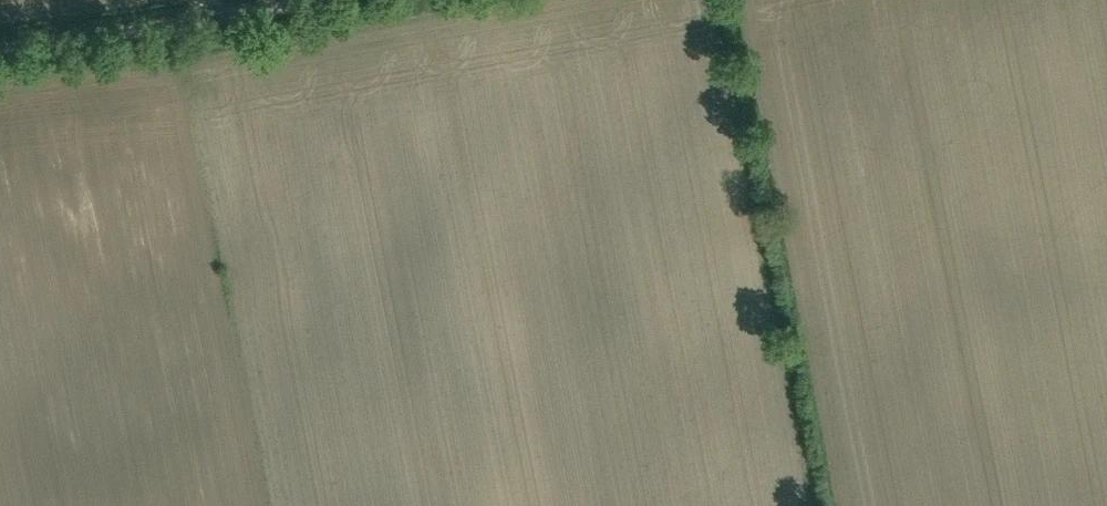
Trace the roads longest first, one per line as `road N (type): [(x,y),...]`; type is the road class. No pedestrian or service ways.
road 1 (unclassified): [(0,28),(181,0)]

